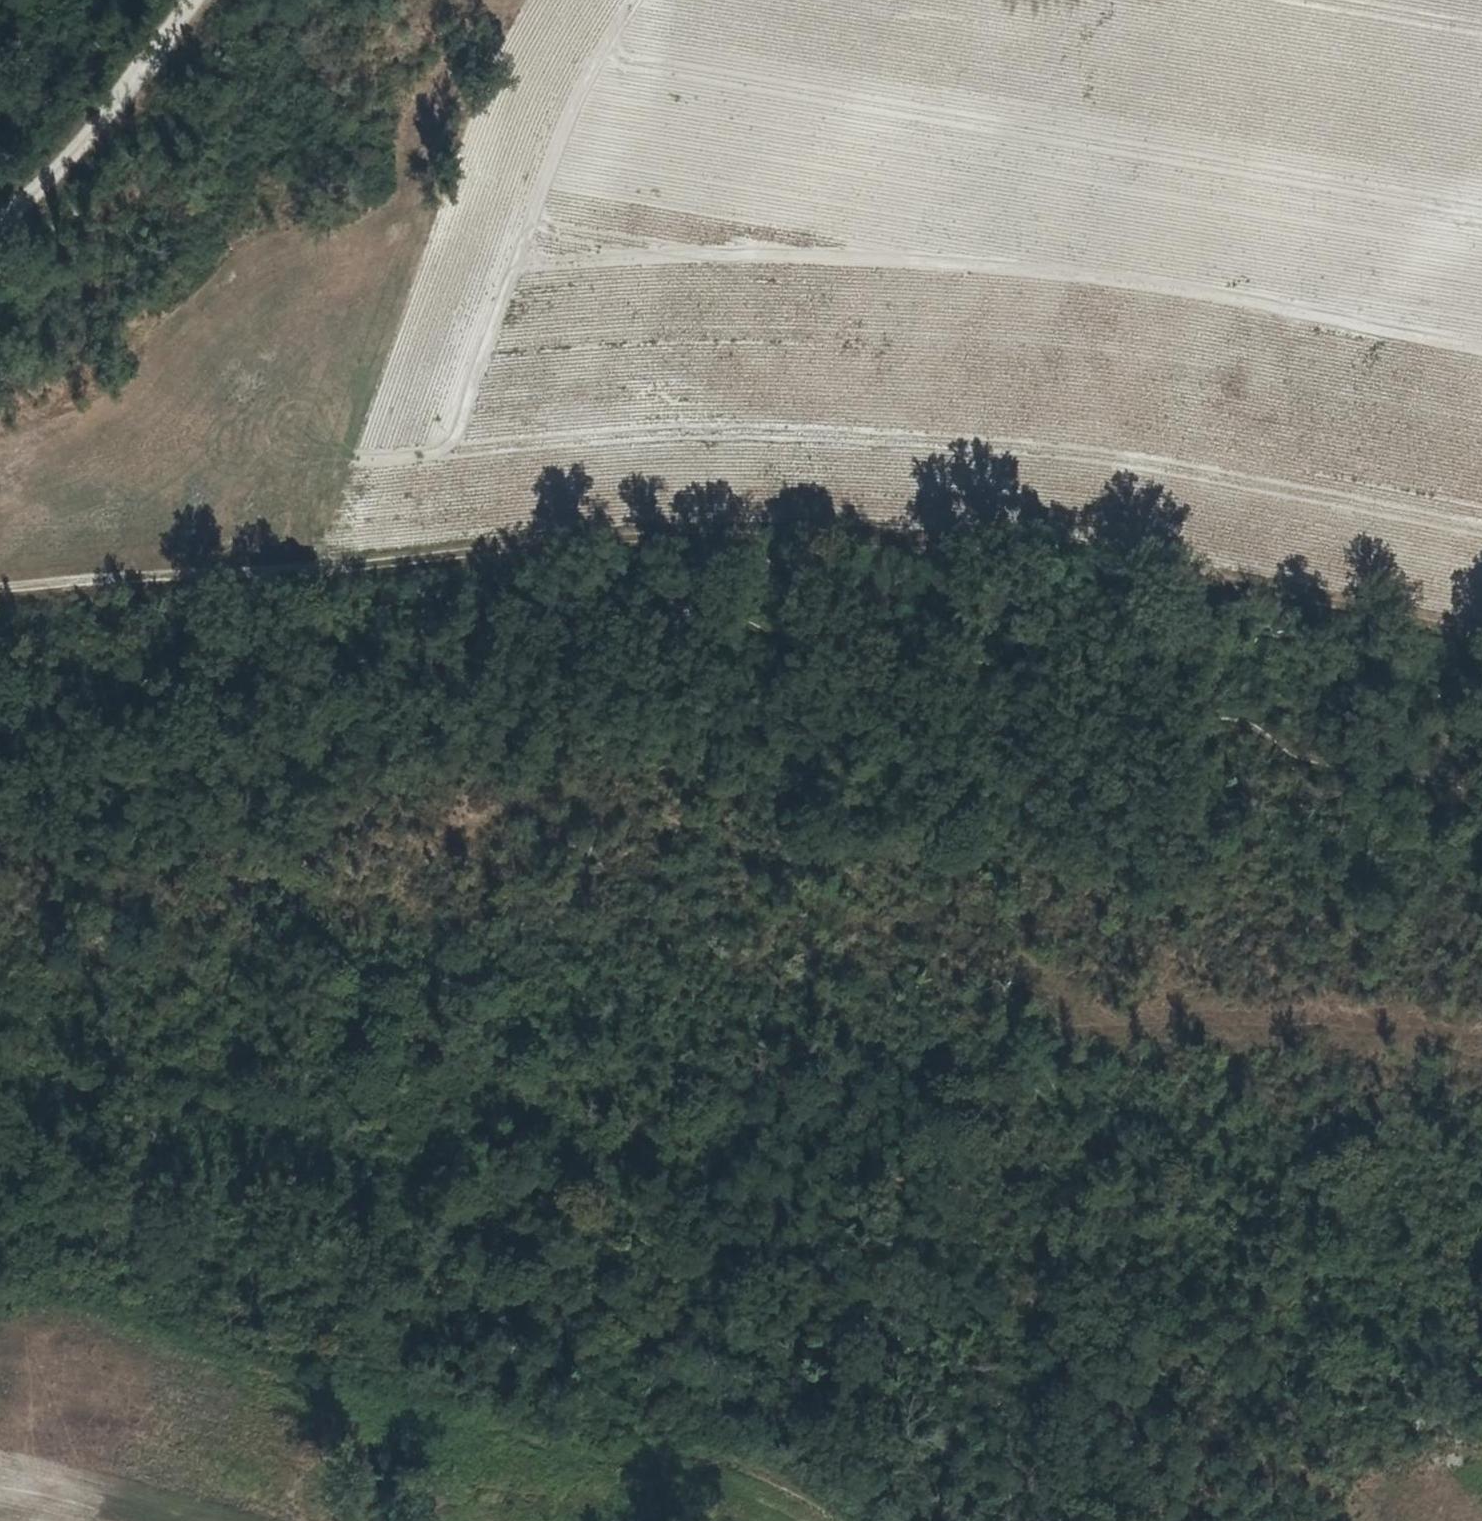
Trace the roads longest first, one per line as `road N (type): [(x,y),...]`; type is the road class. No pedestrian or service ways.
road 1 (track): [(202,0),(76,147),(0,208)]

